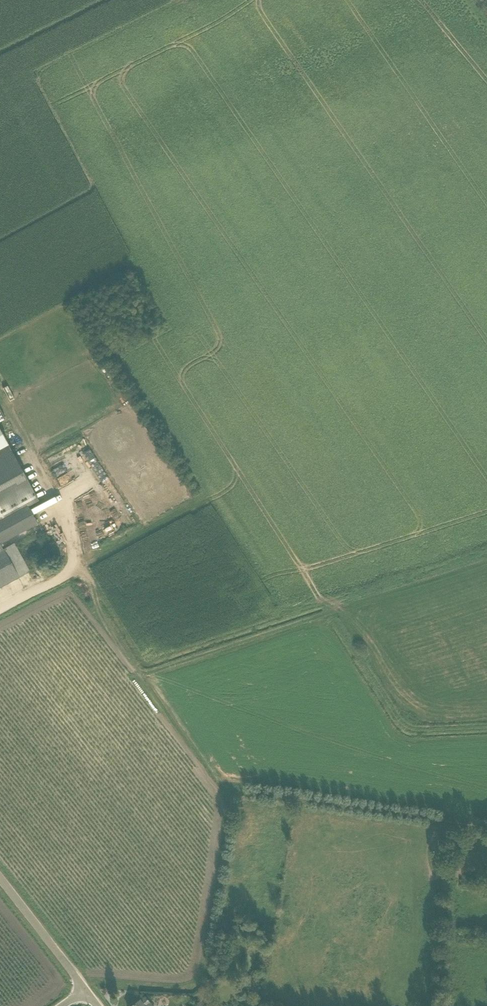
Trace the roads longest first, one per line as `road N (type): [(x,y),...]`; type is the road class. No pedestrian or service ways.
road 1 (unclassified): [(84,988),(0,881)]

